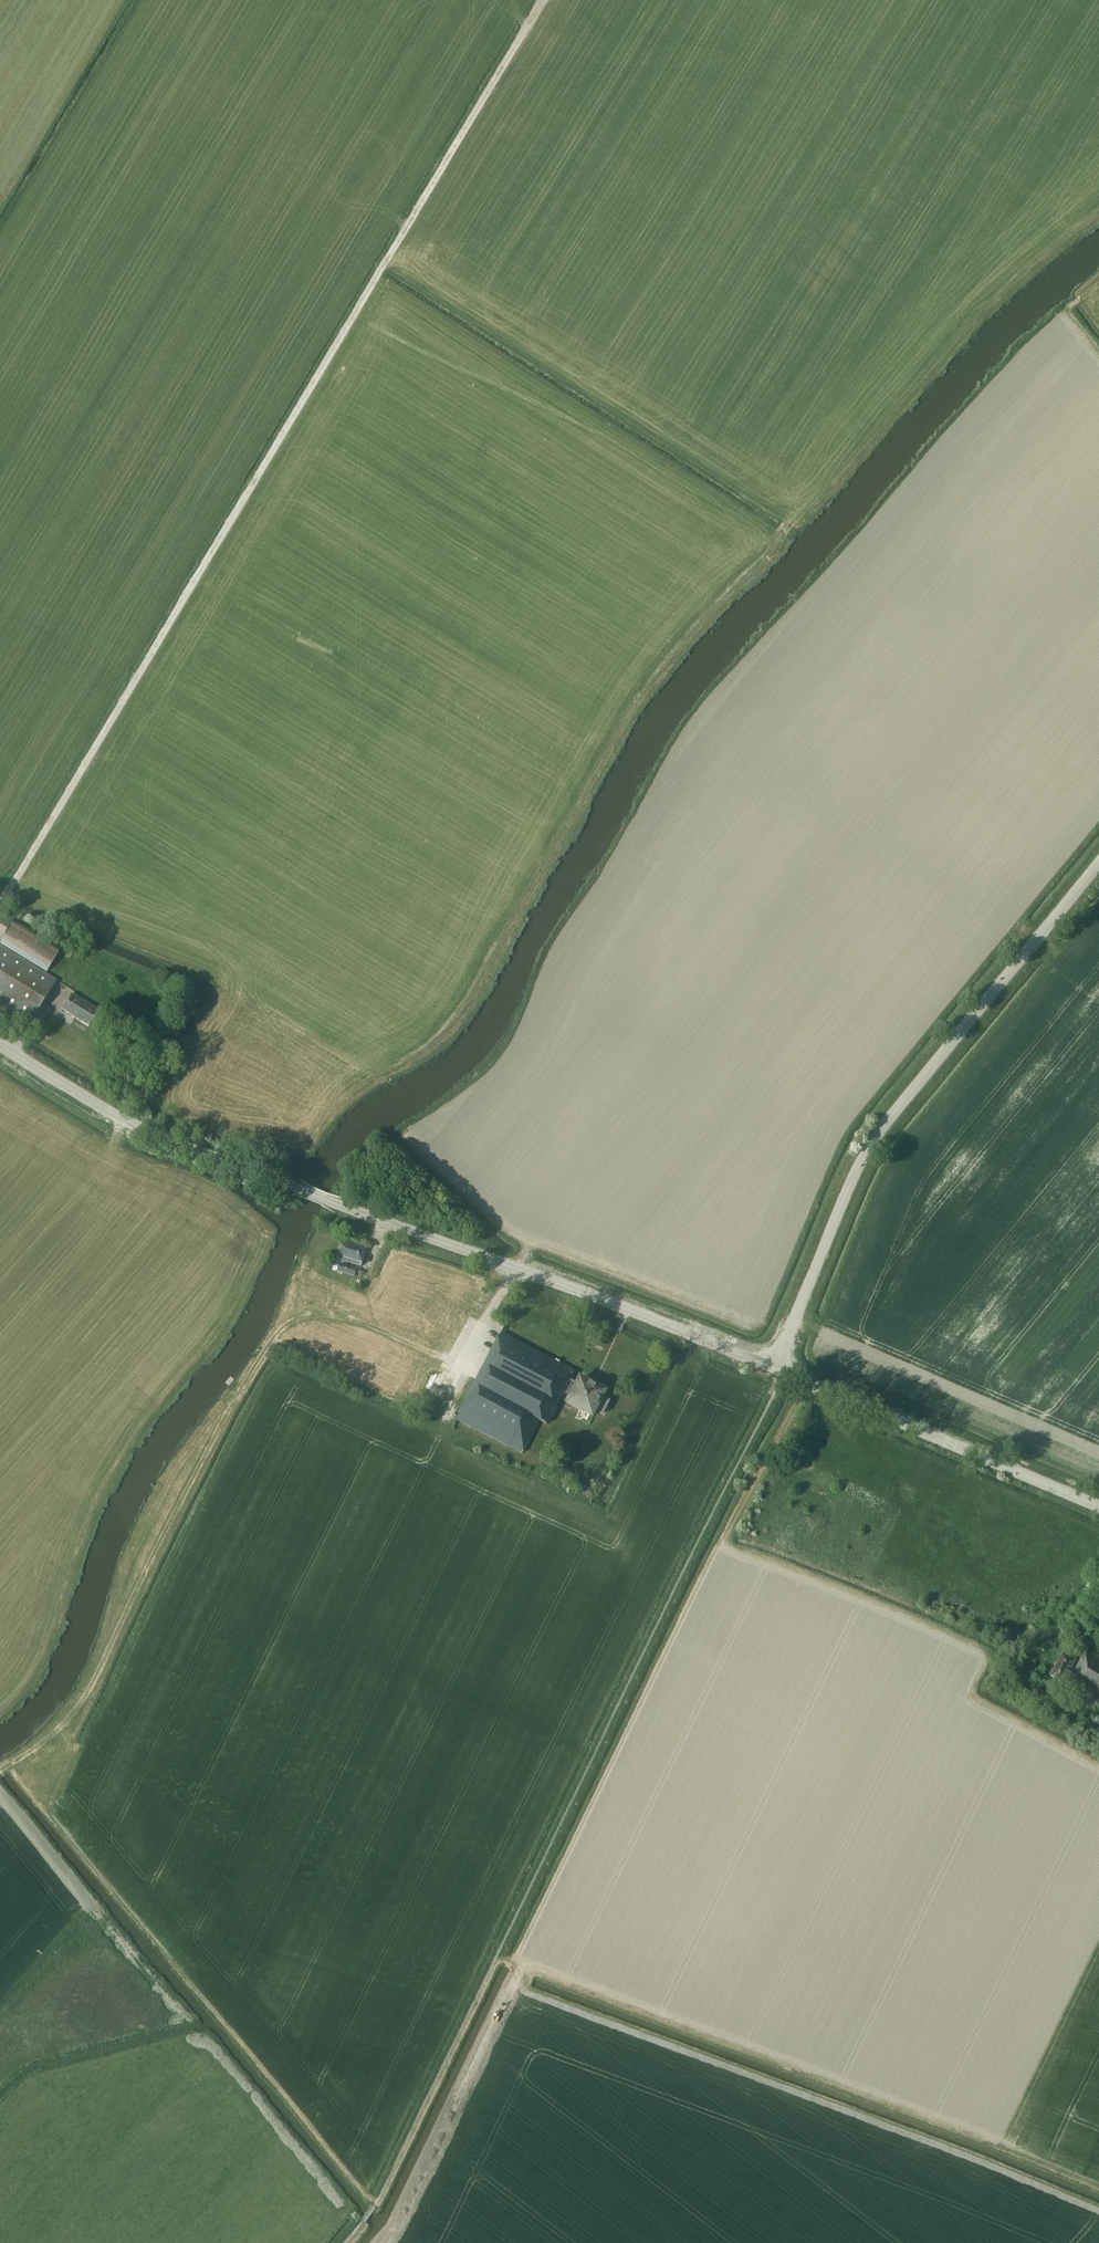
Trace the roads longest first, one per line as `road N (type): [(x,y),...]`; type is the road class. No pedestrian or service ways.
road 1 (tertiary): [(775,1366),(186,1148),(0,1046)]
road 2 (tertiary): [(775,1366),(860,1161),(1098,862)]
road 3 (tertiary): [(1098,1507),(775,1366)]

